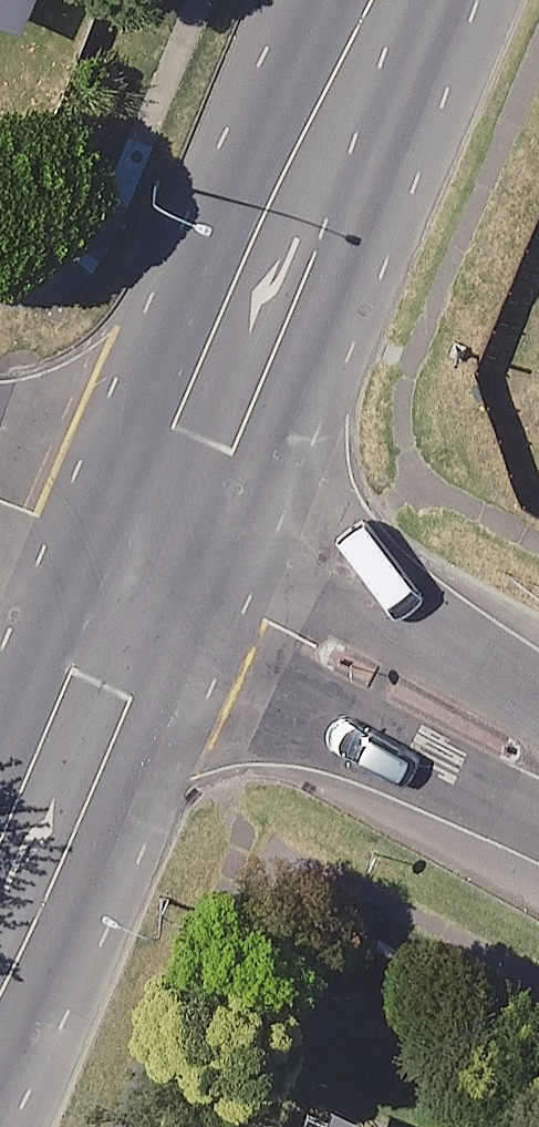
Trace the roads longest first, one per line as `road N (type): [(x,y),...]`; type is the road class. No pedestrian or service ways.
road 1 (secondary): [(147,565),(384,0)]
road 2 (tertiary): [(538,773),(147,565)]
road 3 (secondary): [(0,922),(147,565)]
road 4 (residential): [(0,507),(147,565)]

